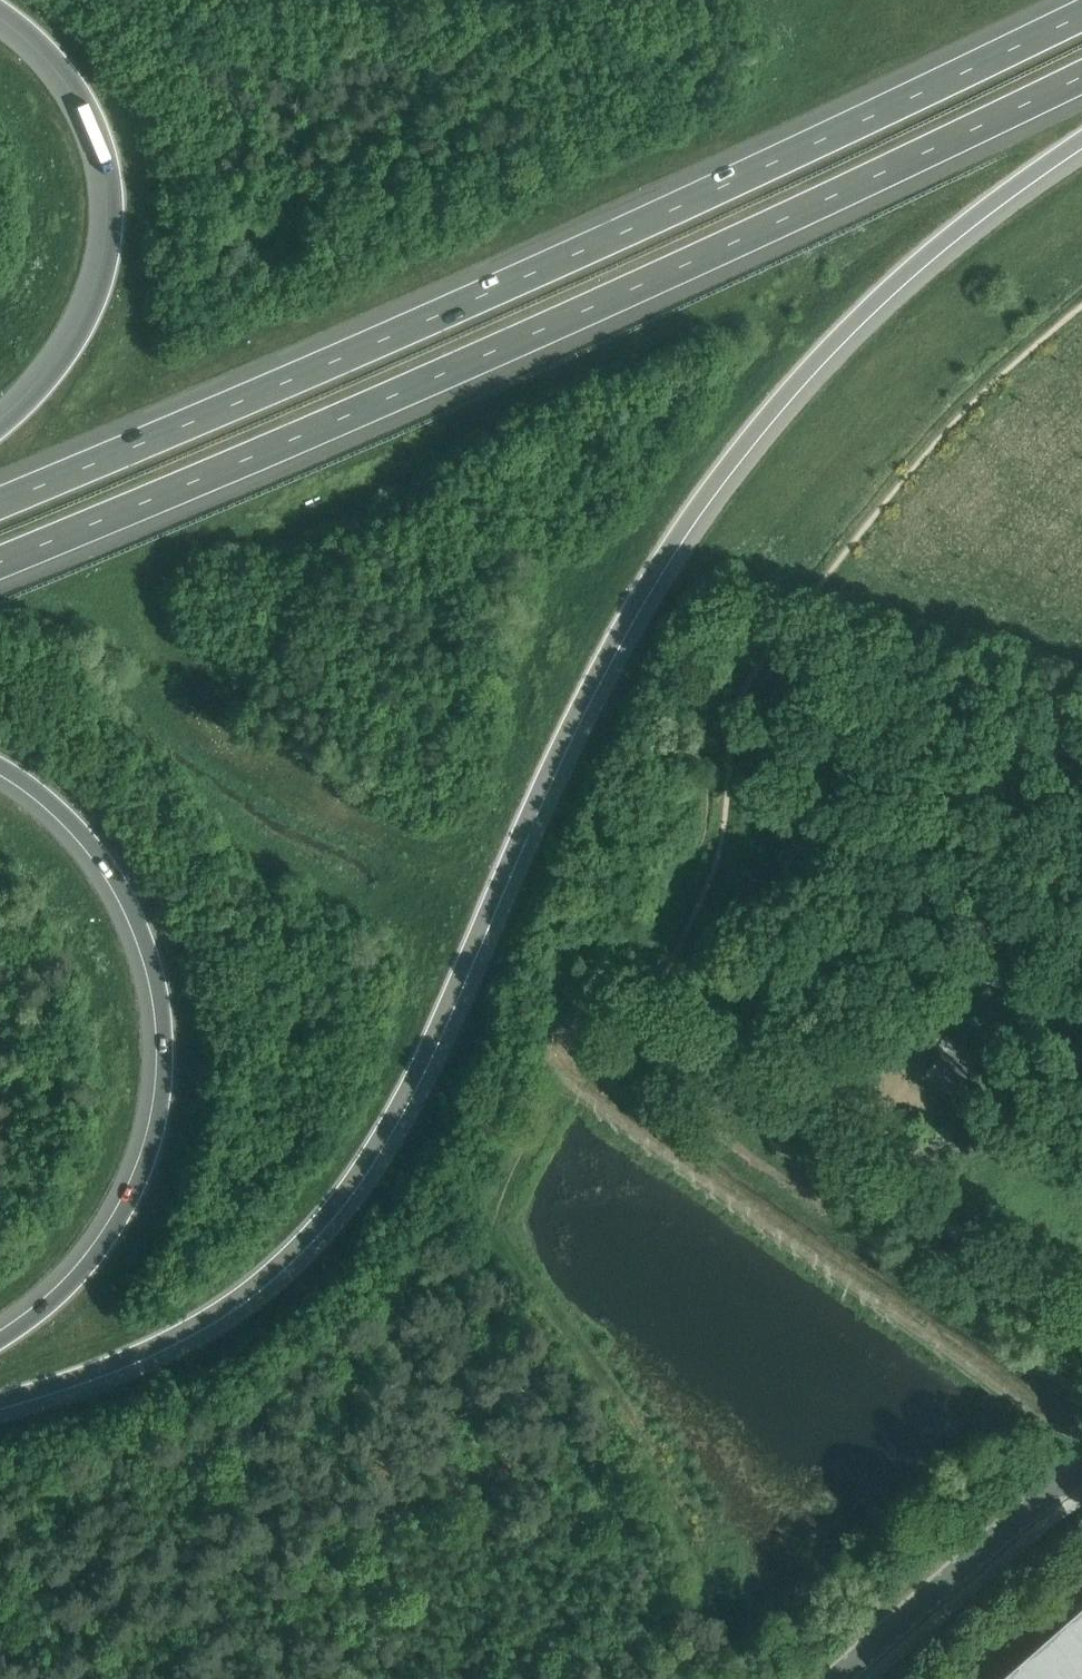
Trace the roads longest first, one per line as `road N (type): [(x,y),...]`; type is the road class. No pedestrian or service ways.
road 1 (motorway): [(0,1403),(122,1363),(239,1308),(324,1238),(398,1143),(446,1059),(634,646),(716,506),(825,362),(896,287),(1081,143)]
road 2 (motorway): [(1081,13),(441,312),(0,501)]
road 3 (motorway): [(0,566),(813,209),(1081,79)]
road 4 (motorway): [(0,765),(48,794),(93,837),(124,883),(167,994),(169,1049),(155,1158),(115,1240),(42,1317),(0,1346)]
road 5 (unclassified): [(1081,1321),(658,1023)]
road 6 (motorway): [(0,11),(59,64),(86,105),(103,143),(112,218),(84,328),(59,369),(0,428)]
road 7 (tertiary): [(1081,1473),(1035,1501),(836,1678)]

